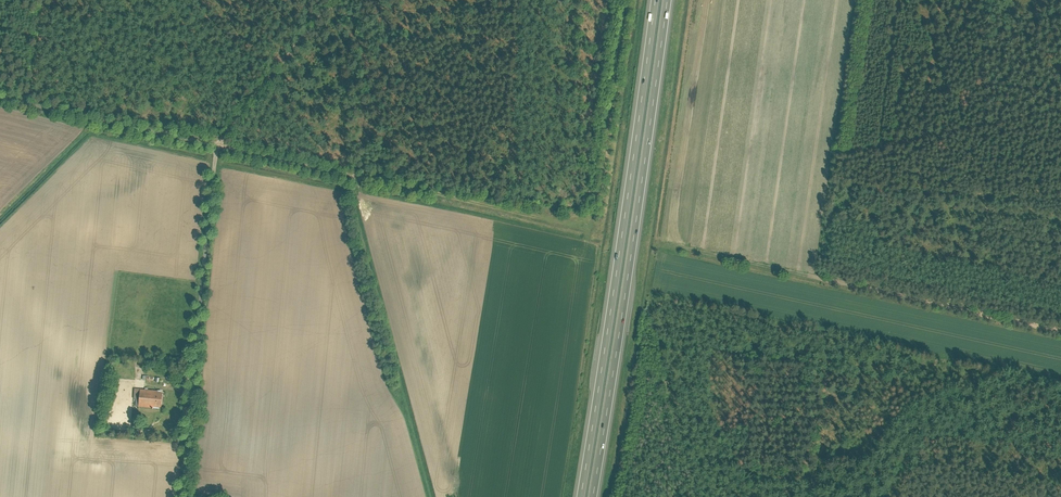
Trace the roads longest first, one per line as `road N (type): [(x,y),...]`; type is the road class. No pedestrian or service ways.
road 1 (unclassified): [(0,99),(214,149),(183,496)]
road 2 (motorway): [(593,496),(667,0)]
road 3 (motorway): [(655,0),(581,496)]
road 4 (track): [(335,0),(214,149)]

